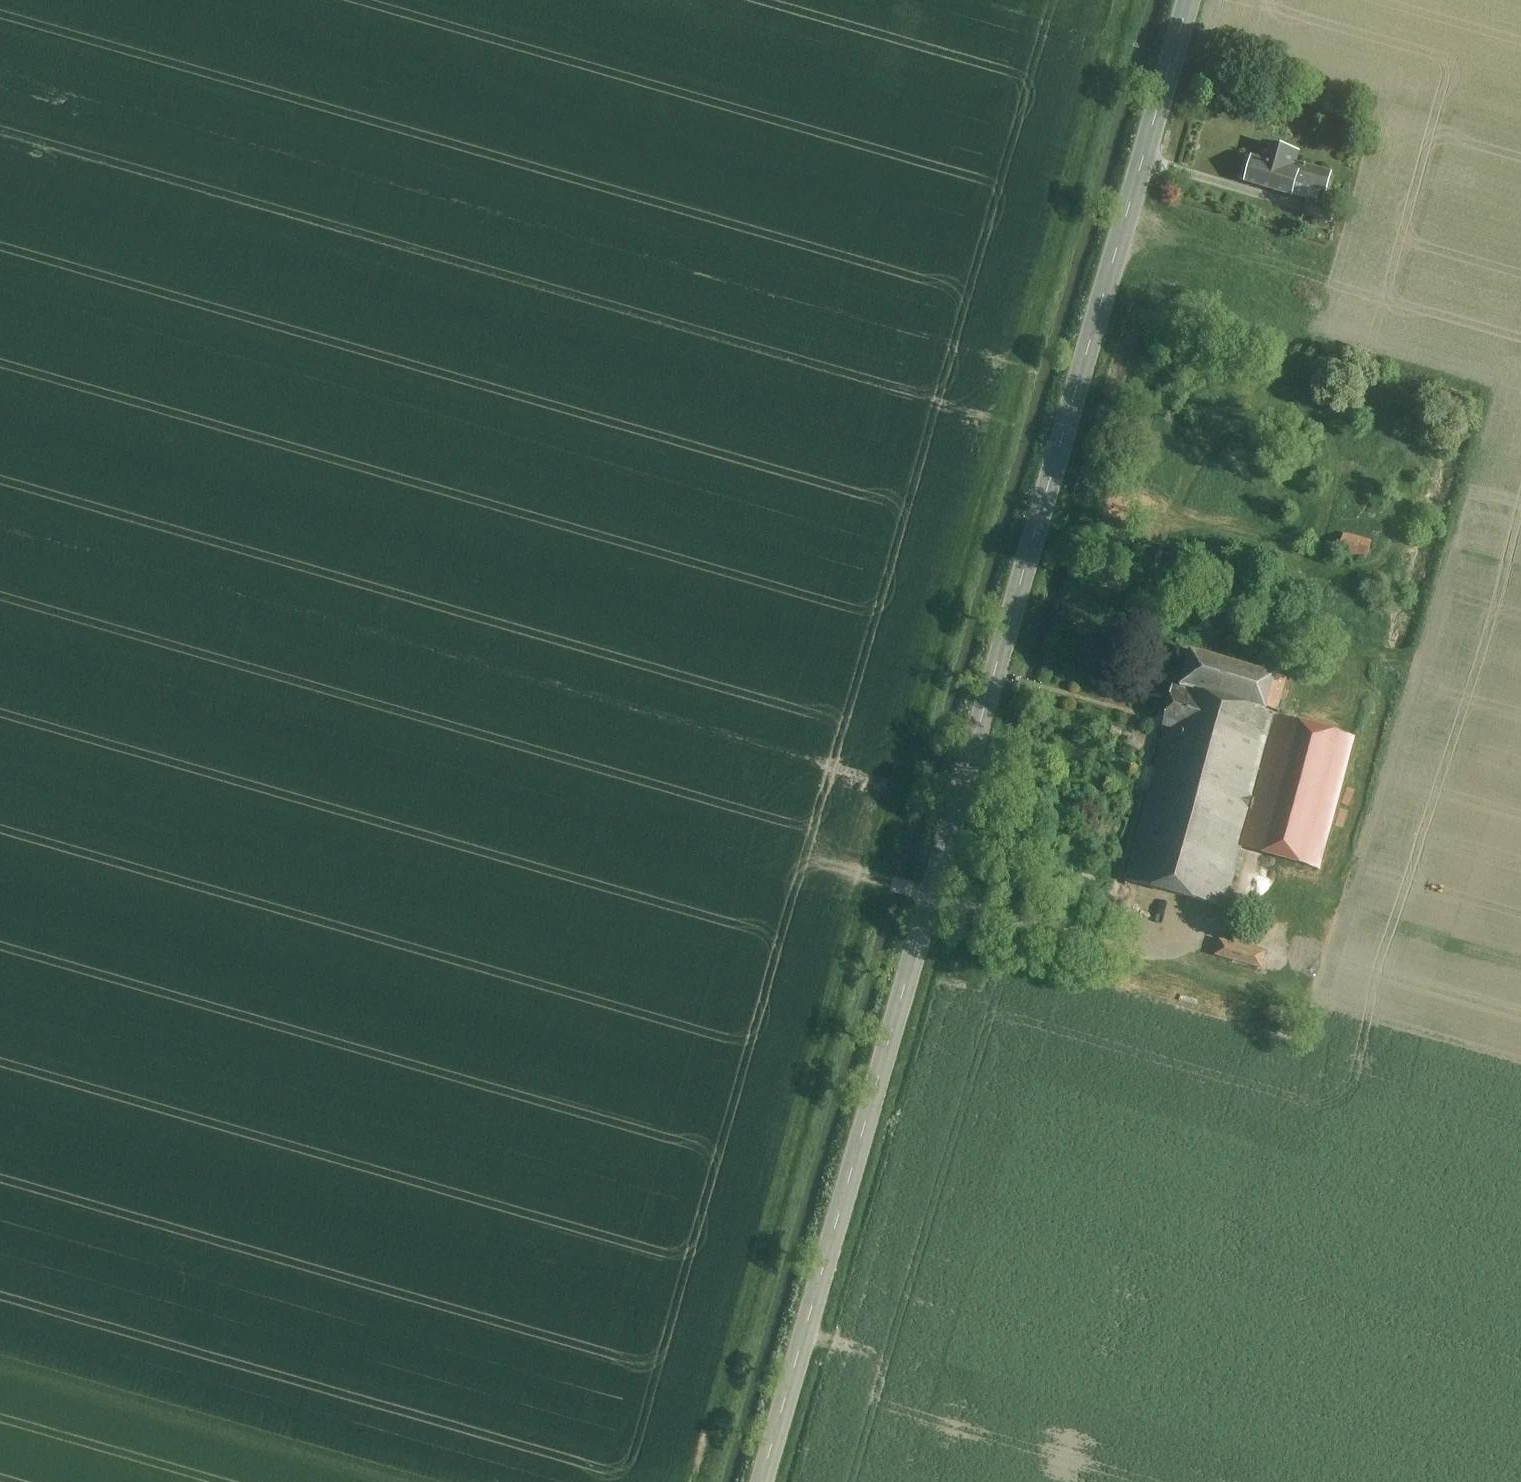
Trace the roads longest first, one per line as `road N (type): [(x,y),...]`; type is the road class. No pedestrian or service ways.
road 1 (tertiary): [(762,1481),(1190,0)]

